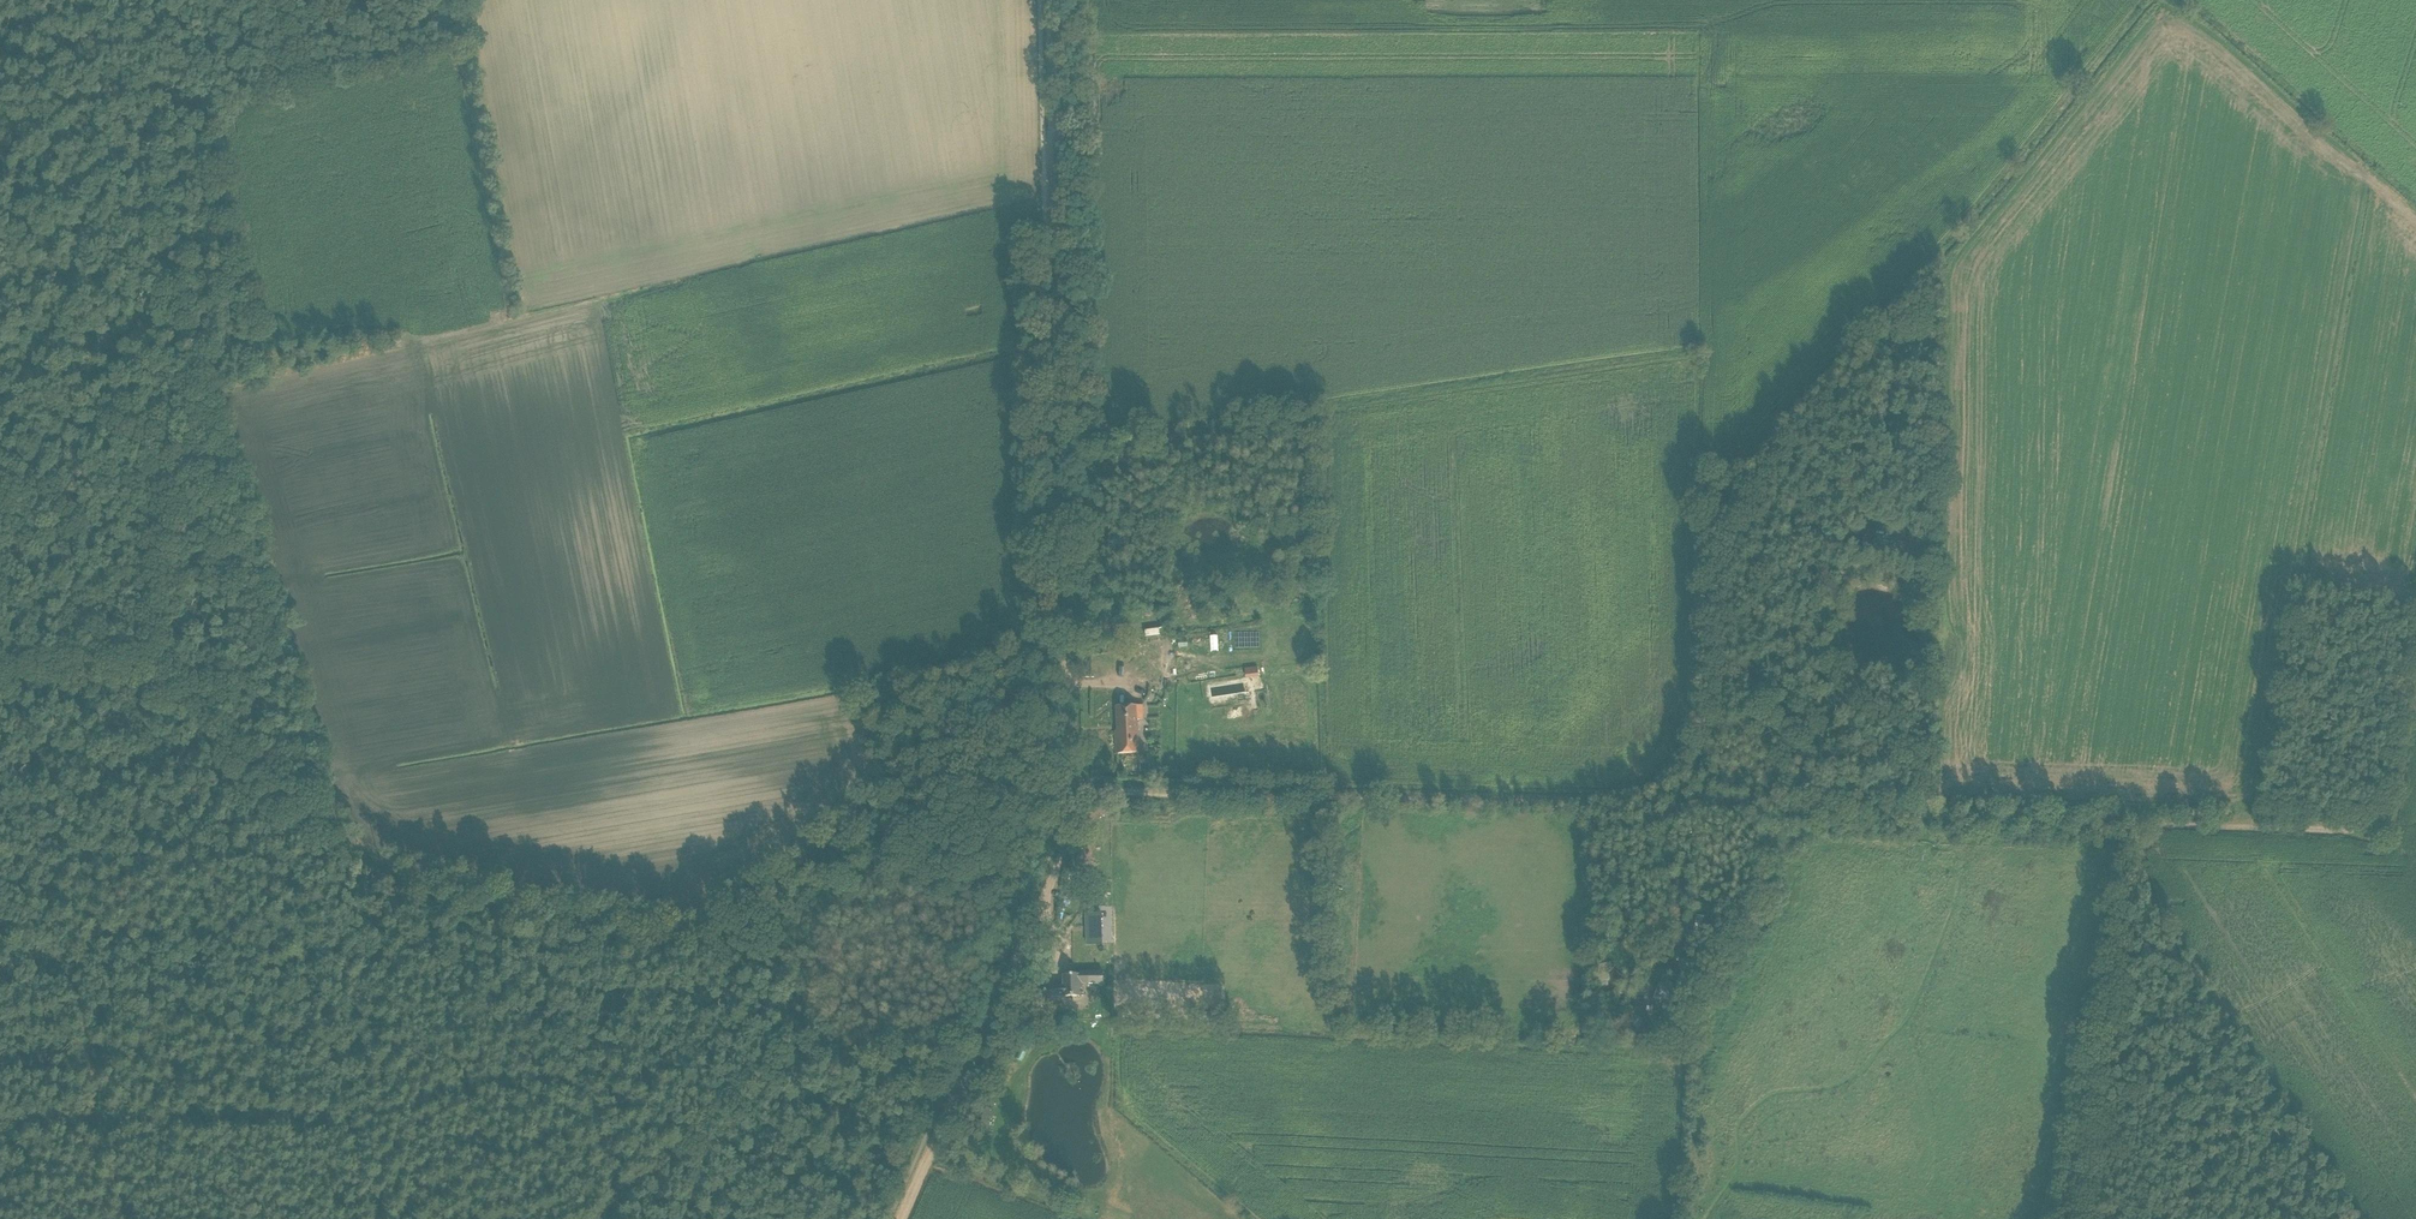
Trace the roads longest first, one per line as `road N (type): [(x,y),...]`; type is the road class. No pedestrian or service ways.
road 1 (track): [(2415,691),(2393,799),(2362,828),(1058,789)]
road 2 (track): [(1048,0),(1066,830),(901,1218)]
road 3 (track): [(1058,789),(987,785),(915,793),(881,808),(699,936),(637,939),(378,875),(154,685)]
road 4 (track): [(272,791),(343,1121),(100,1115),(123,1218)]
road 5 (track): [(0,679),(100,1115)]
road 6 (track): [(777,884),(793,1031),(610,1203),(607,1218)]
road 7 (track): [(154,685),(0,680)]

